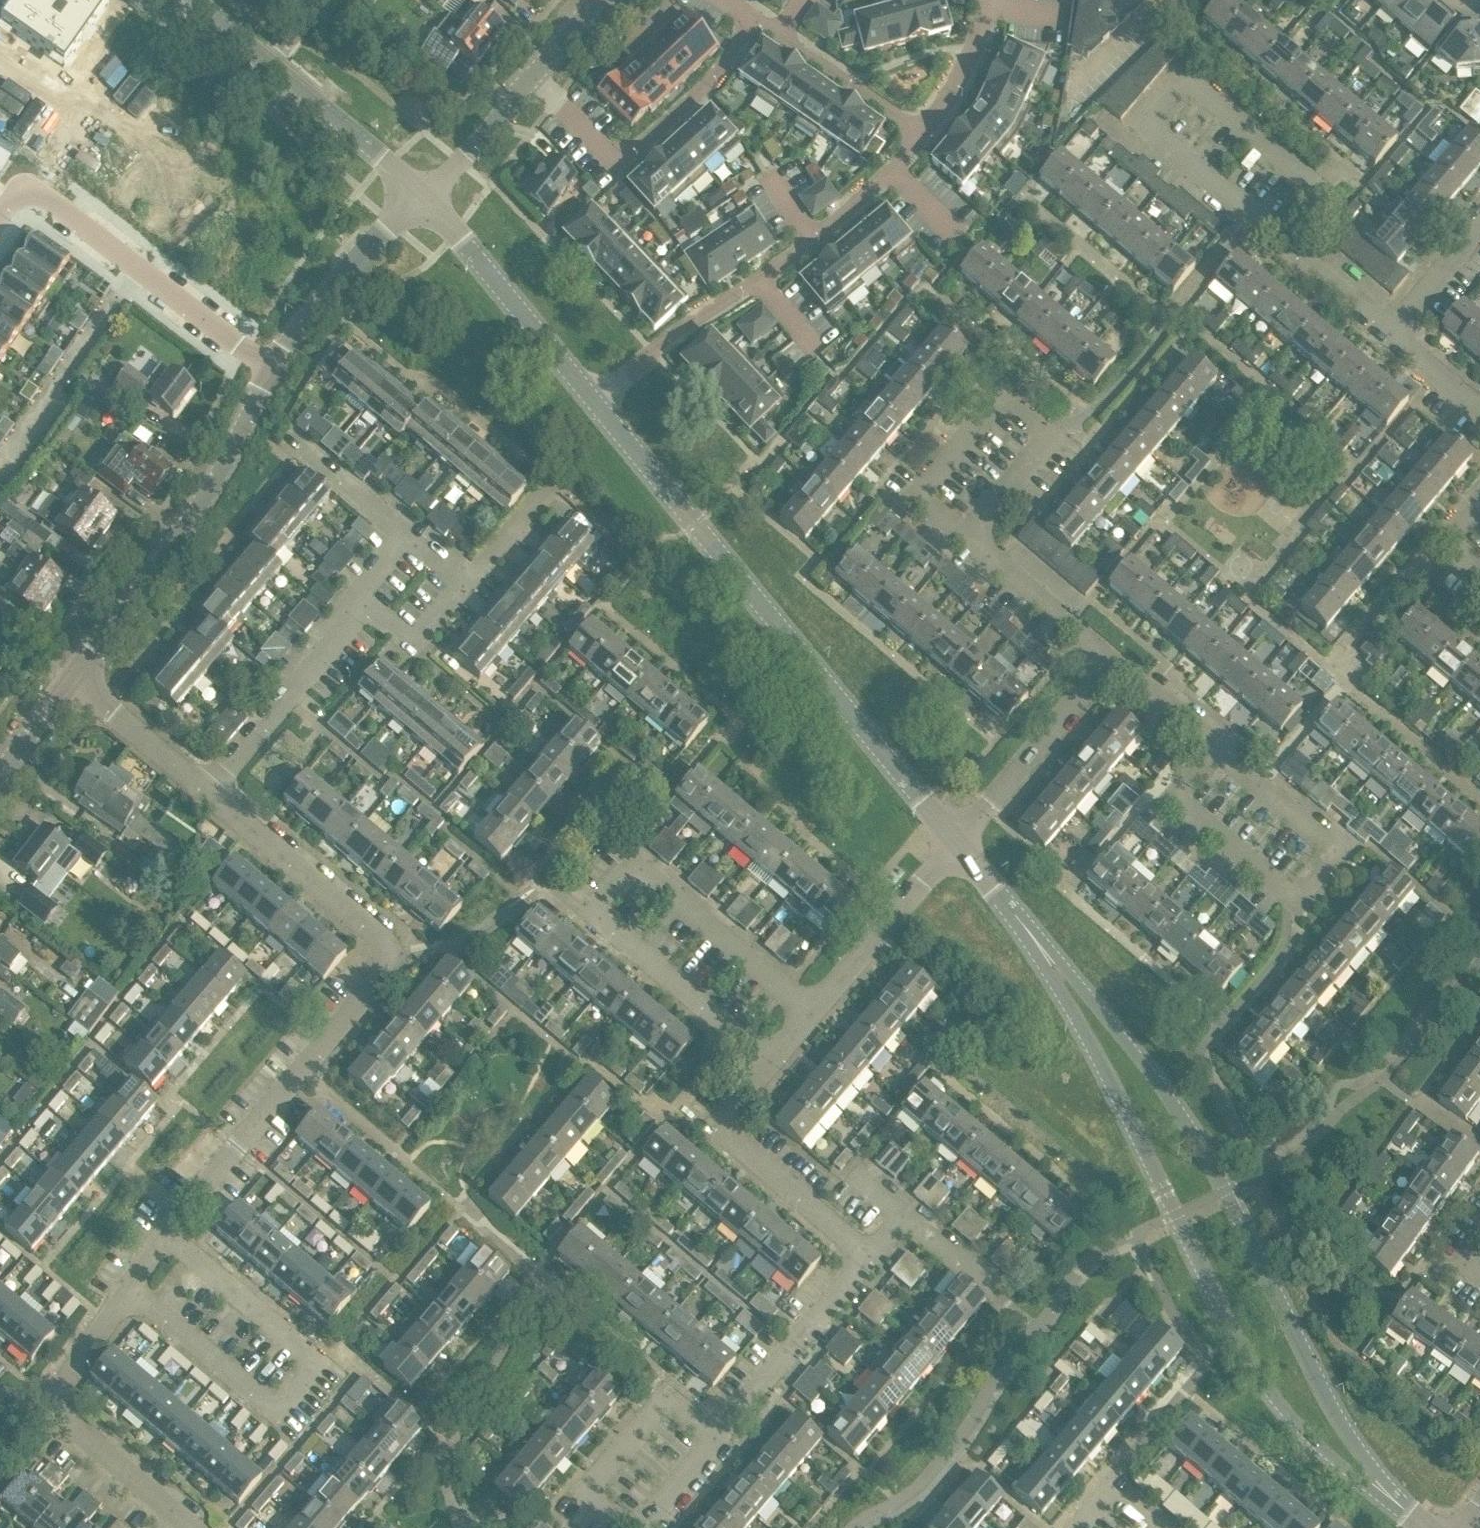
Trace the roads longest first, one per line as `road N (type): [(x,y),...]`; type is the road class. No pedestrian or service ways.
road 1 (residential): [(1031,933),(1263,1385),(1345,1472),(1390,1497)]
road 2 (residential): [(1390,1497),(1337,1417),(1227,1189),(1178,1109),(1064,962),(1031,933)]
road 3 (residential): [(164,1233),(380,972),(386,944),(220,801)]
road 4 (residential): [(960,842),(594,403)]
road 5 (residential): [(812,1013),(631,857),(592,907),(772,1060)]
road 6 (residential): [(131,1281),(281,1408),(321,1358),(164,1233)]
road 7 (residential): [(918,133),(812,240),(689,320),(594,403)]
road 8 (residential): [(1220,751),(1177,803),(1300,906),(1344,853),(1260,784)]
road 9 (residential): [(75,678),(195,518),(276,363)]
road 10 (residential): [(966,537),(1053,434),(1010,398),(921,501)]
road 11 (residential): [(535,76),(620,158),(711,81),(752,17)]
road 12 (residential): [(422,198),(188,0)]
road 13 (residential): [(1278,231),(1321,179),(1193,73),(1148,123)]
road 14 (residential): [(870,1255),(727,1139),(728,1112),(772,1060)]
road 15 (residential): [(594,403),(422,198)]
road 16 (residential): [(220,801),(367,604)]
road 17 (residential): [(0,466),(139,269)]
road 18 (residential): [(960,842),(1110,659)]
road 19 (residential): [(812,1013),(960,842)]
road 20 (residential): [(276,363),(392,223),(422,198)]
road 21 (residential): [(727,1423),(870,1255)]
road 22 (residential): [(727,1423),(676,1388),(573,1505)]
road 23 (residential): [(918,133),(752,17)]
road 24 (residential): [(220,801),(75,678)]
road 25 (residential): [(966,537),(1110,659)]
road 26 (residential): [(48,1411),(192,1527)]
road 27 (residential): [(0,214),(17,190),(35,191),(139,269)]
road 28 (residential): [(1148,123),(1278,231)]
road 29 (residential): [(422,198),(535,76)]
road 30 (residential): [(139,269),(276,363)]
road 31 (residential): [(48,1411),(131,1281)]
road 32 (residential): [(1394,330),(1278,231)]
road 33 (residential): [(988,0),(953,89),(918,133)]
road 34 (residential): [(407,536),(294,439)]
road 35 (residential): [(1220,751),(1110,659)]
road 36 (residential): [(367,604),(419,643),(466,586)]
road 37 (residential): [(637,1527),(727,1423)]
road 38 (residential): [(1394,330),(1479,225)]
road 39 (residential): [(0,777),(75,678)]
road 40 (residential): [(902,1216),(996,1292)]

